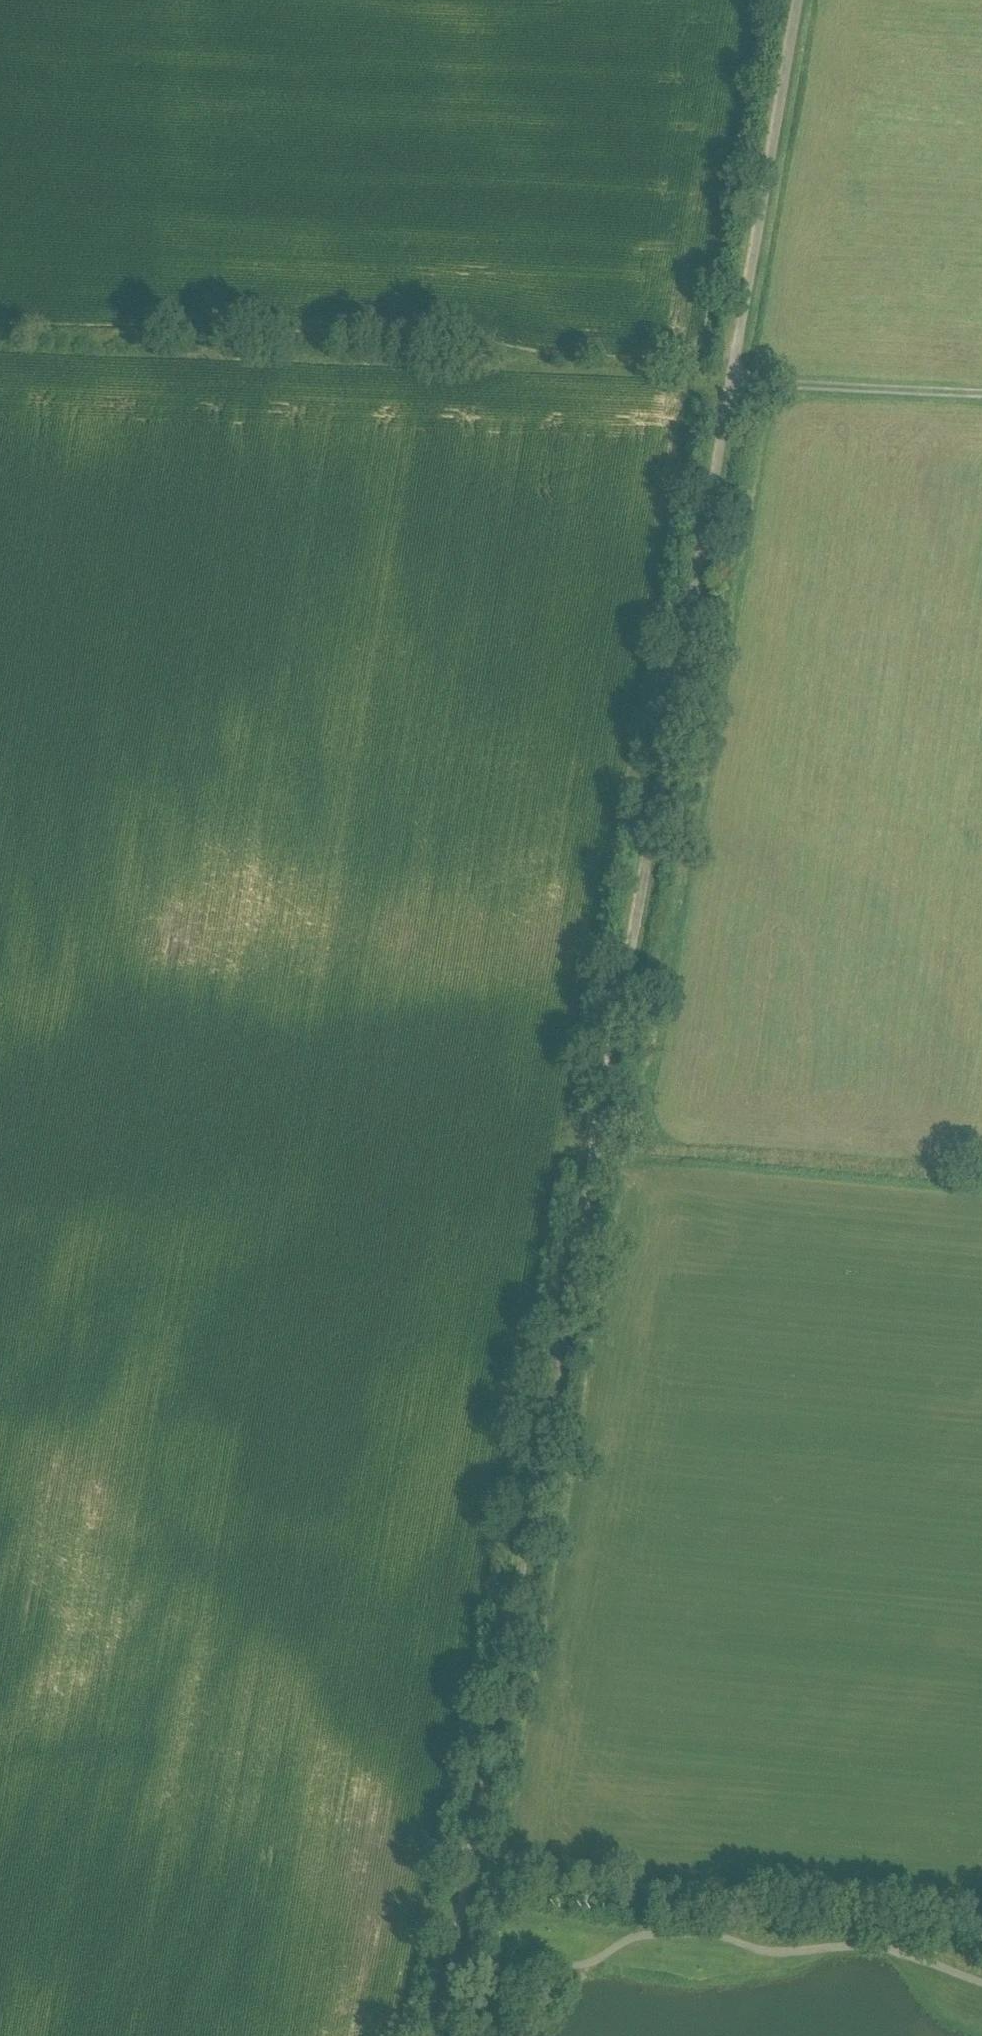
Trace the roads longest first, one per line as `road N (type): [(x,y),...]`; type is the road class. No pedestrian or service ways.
road 1 (unclassified): [(439,2035),(800,0)]

